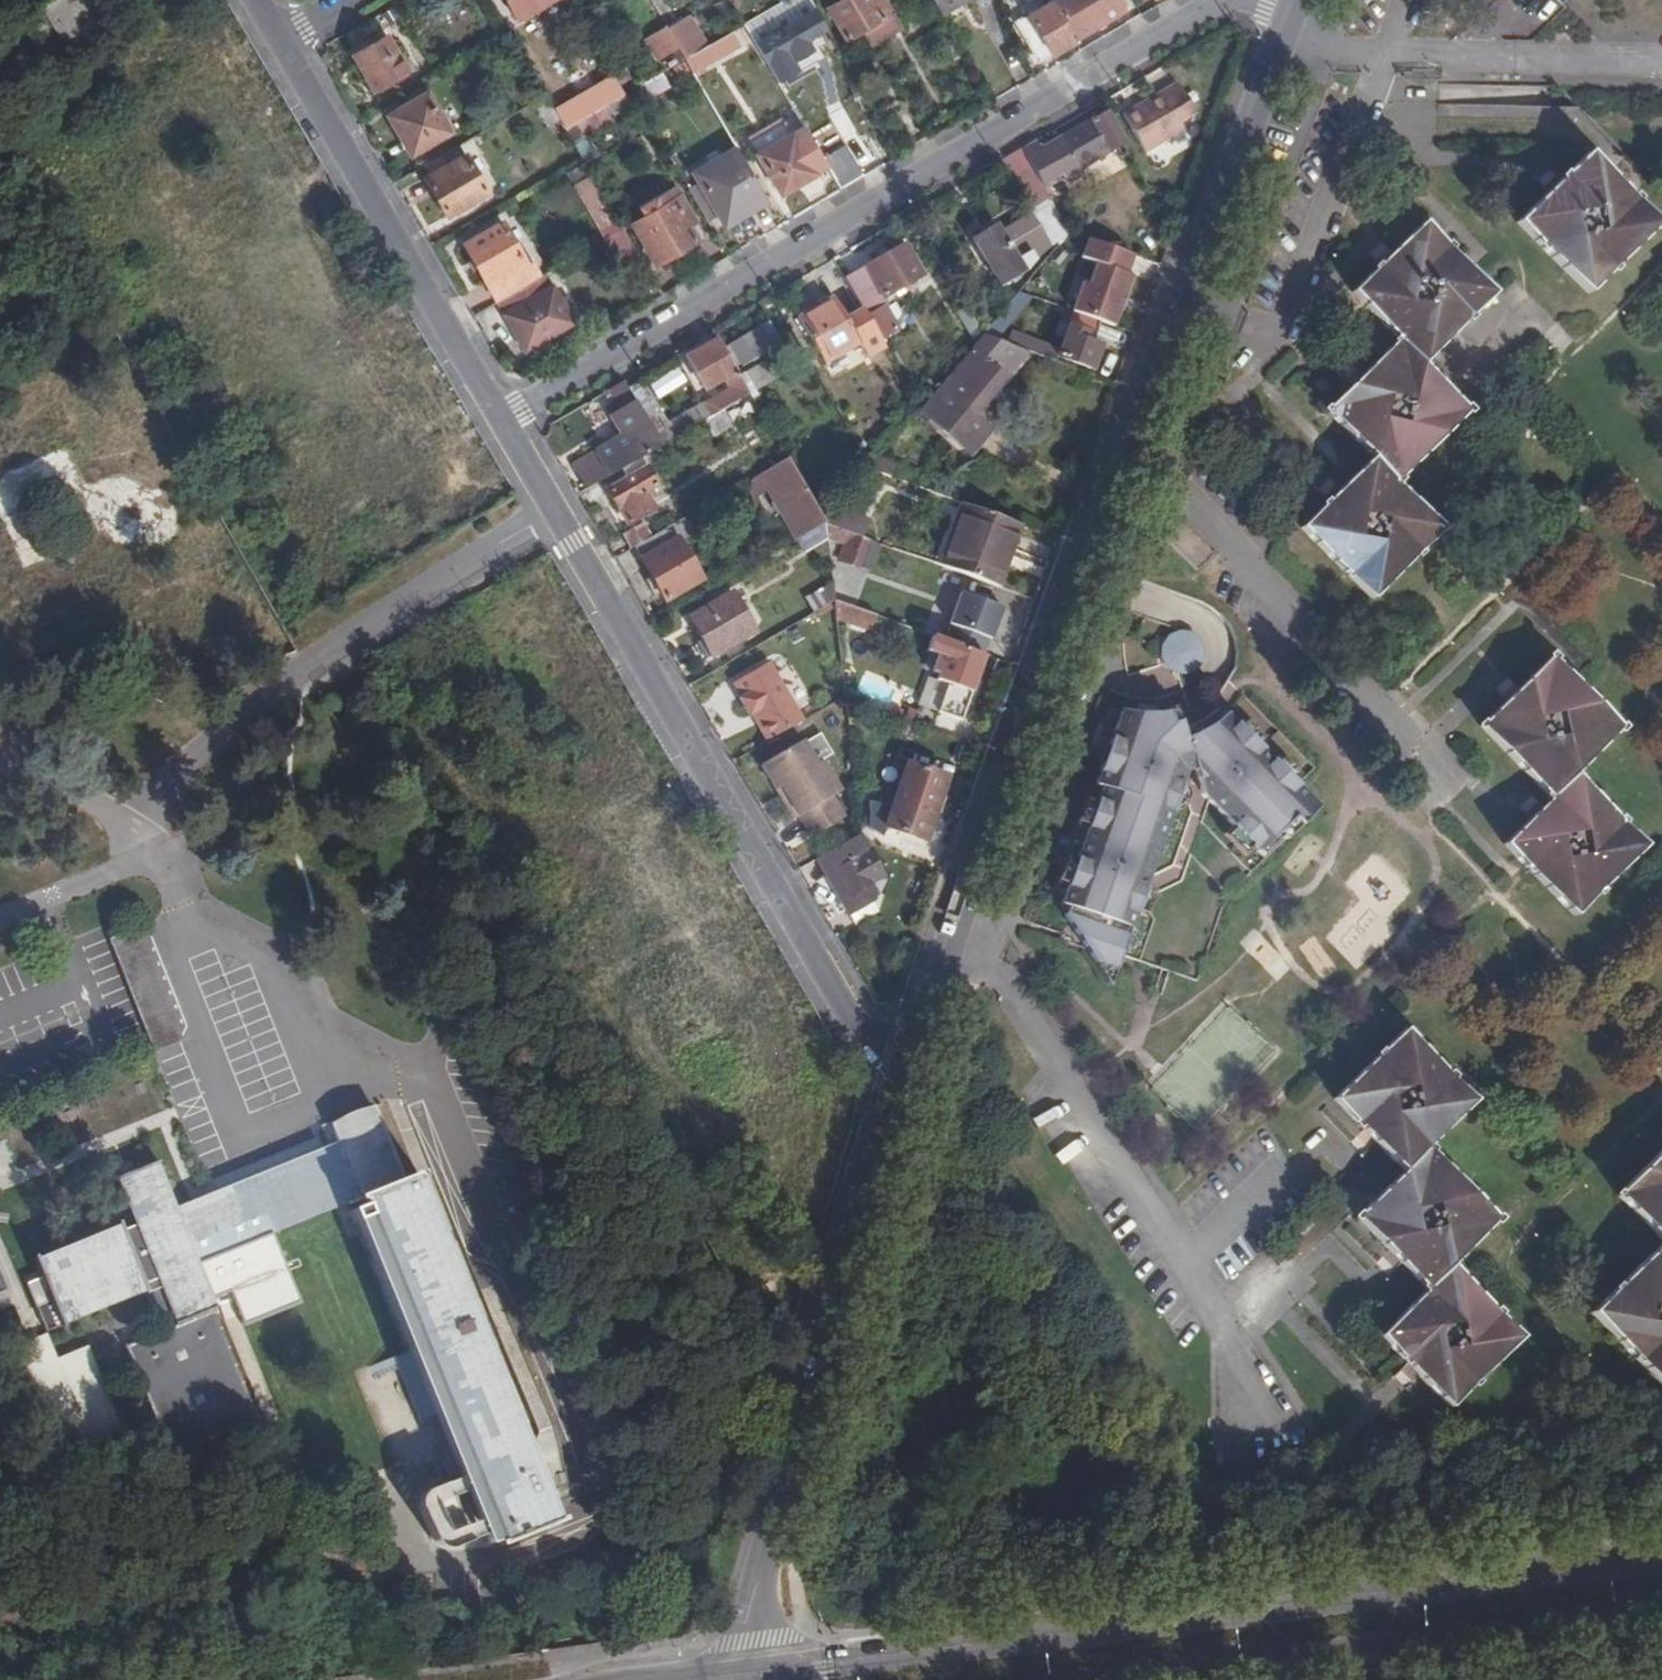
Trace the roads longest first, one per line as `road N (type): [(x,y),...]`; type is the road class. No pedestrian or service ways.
road 1 (primary): [(1661,1554),(733,1676)]
road 2 (residential): [(493,418),(1215,0)]
road 3 (unclassified): [(903,1074),(859,1032),(493,418)]
road 4 (unclassified): [(903,1074),(733,1676)]
road 5 (residential): [(1238,1422),(1246,1377),(1230,1345),(1025,1018),(952,936)]
road 6 (unclassified): [(1117,448),(952,936)]
road 7 (primary): [(1157,1679),(1661,1613)]
road 8 (residential): [(1449,784),(1164,482),(1117,448)]
road 9 (unclassified): [(1276,37),(1117,448)]
road 10 (unclassified): [(493,418),(283,38)]
road 11 (residential): [(1661,63),(1378,58),(1276,37)]
road 12 (unclassified): [(952,936),(903,1074)]

